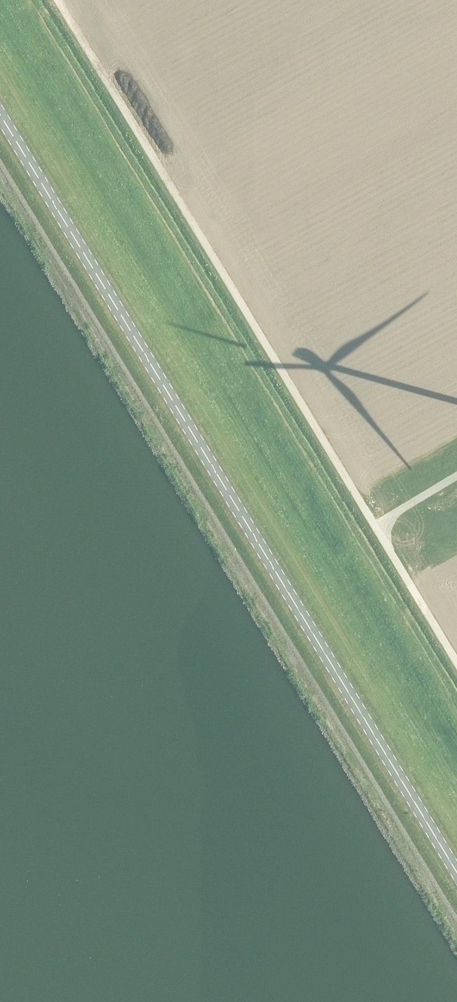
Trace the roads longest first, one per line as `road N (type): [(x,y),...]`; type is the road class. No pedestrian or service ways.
road 1 (secondary): [(456,875),(0,116)]

